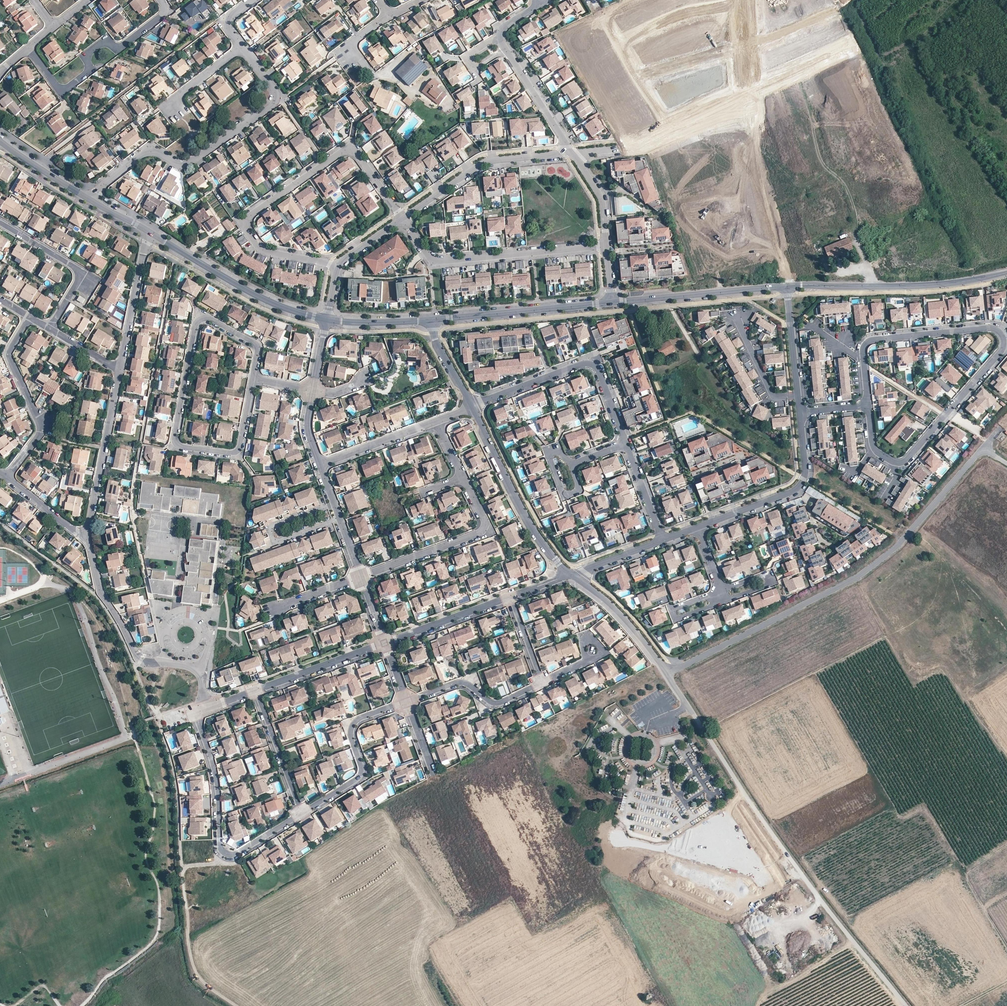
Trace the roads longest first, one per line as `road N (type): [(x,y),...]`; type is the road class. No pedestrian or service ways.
road 1 (unclassified): [(665,673),(864,572),(899,546),(982,450),(1006,465)]
road 2 (residential): [(862,356),(873,338),(989,327),(1006,340),(903,463),(872,448),(867,405)]
road 3 (unclassified): [(904,1005),(765,828),(699,723)]
road 4 (residential): [(253,379),(237,452),(177,444),(198,323),(212,321),(258,355)]
road 5 (residential): [(336,267),(260,249),(248,216),(346,150),(358,154),(402,217)]
road 6 (residential): [(242,47),(275,91),(273,104),(186,164),(142,155),(91,200)]
road 7 (residential): [(88,536),(100,593),(138,658),(197,671),(207,709)]
road 8 (residential): [(196,717),(213,769),(222,852),(243,852),(301,816)]
road 9 (residential): [(605,246),(435,261),(402,217)]
road 10 (tertiary): [(787,286),(922,286),(1006,273)]
road 11 (residential): [(472,405),(591,363),(626,443)]
road 12 (residential): [(28,48),(55,86),(71,87),(87,74),(88,52),(102,42),(122,46),(161,16),(161,0)]
road 13 (tertiary): [(151,233),(270,302),(326,321)]
road 14 (residential): [(473,407),(536,533),(572,575)]
road 15 (residential): [(748,95),(787,286)]
road 16 (residential): [(572,153),(483,162),(402,217)]
road 17 (residential): [(361,577),(480,533),(483,521),(462,478)]
road 18 (residential): [(6,478),(40,429),(7,353),(29,317)]
road 19 (residential): [(698,526),(799,485),(798,412)]
road 20 (residential): [(301,816),(361,778),(352,732),(358,722),(406,703)]
road 21 (tertiary): [(432,321),(611,302)]
road 22 (tertiary): [(611,302),(787,286)]
road 23 (residential): [(120,371),(88,536)]
road 24 (residential): [(0,222),(77,271),(49,329)]
road 25 (residential): [(406,703),(462,684),(495,705),(541,684)]
road 26 (residential): [(595,8),(671,130)]
road 27 (residential): [(151,233),(120,371)]
road 28 (residential): [(572,575),(615,610),(665,673)]
road 29 (residential): [(257,690),(384,643)]
road 30 (residential): [(257,690),(301,816)]
road 31 (residential): [(384,643),(509,599)]
road 32 (unknown): [(616,41),(686,12),(742,5)]
road 33 (residential): [(435,422),(319,465)]
road 34 (residential): [(572,153),(506,50)]
road 35 (residential): [(319,465),(361,577)]

